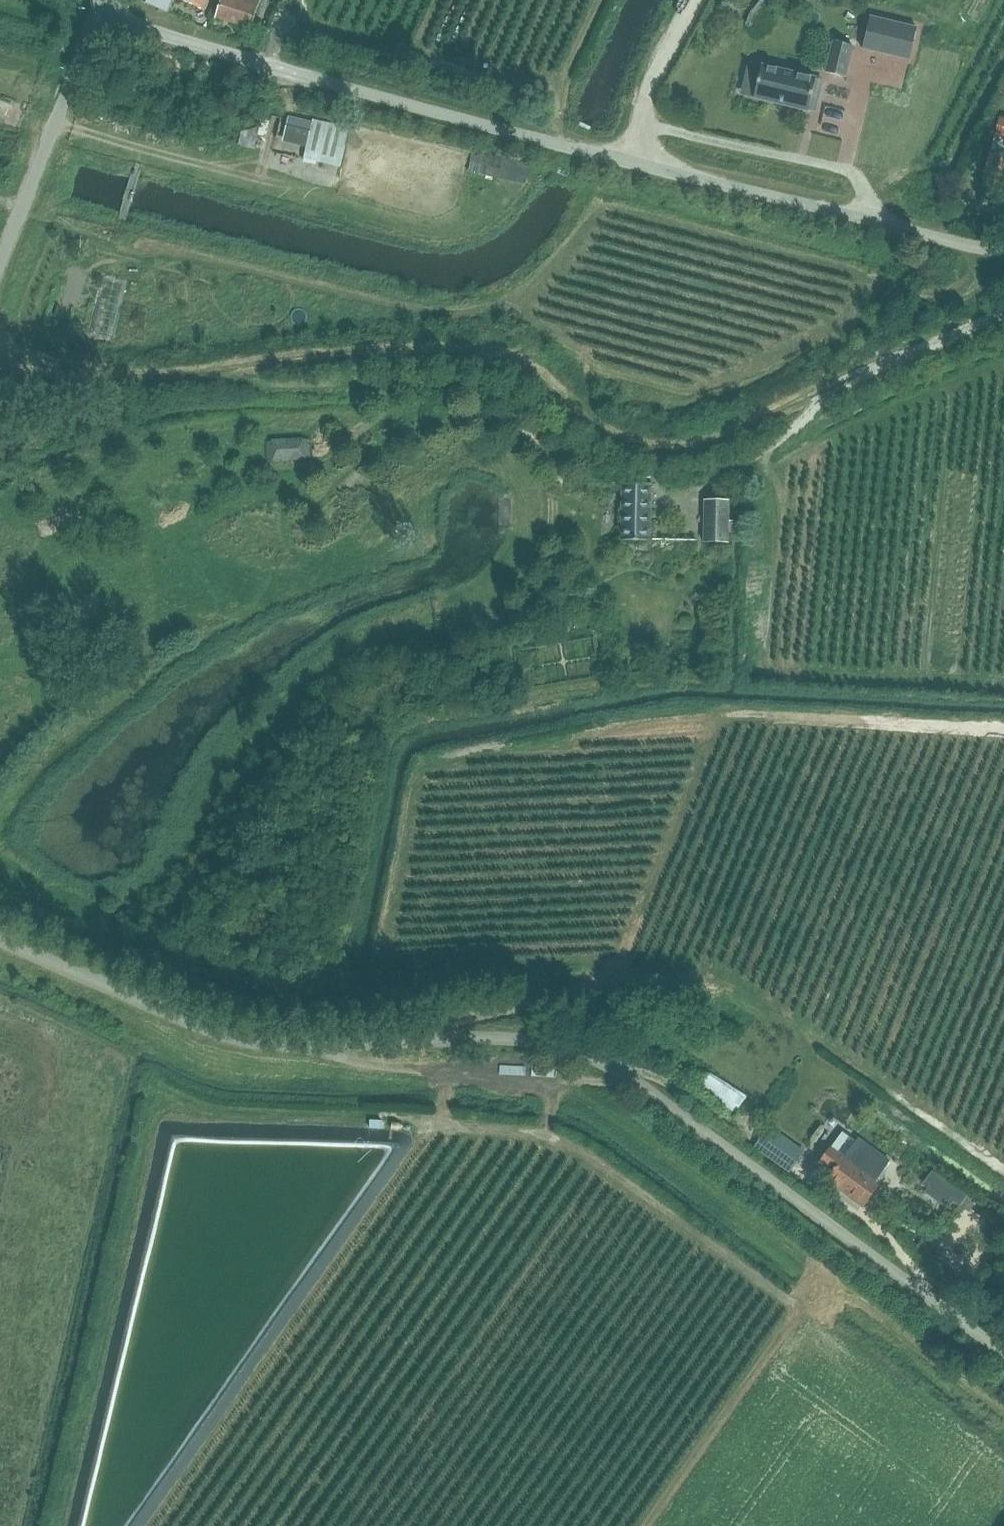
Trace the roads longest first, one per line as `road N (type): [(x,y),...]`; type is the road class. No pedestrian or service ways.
road 1 (unclassified): [(1003,1354),(634,1074),(571,1048),(264,1044),(0,940)]
road 2 (unclassified): [(1003,248),(678,171),(97,16)]
road 3 (unclassified): [(0,267),(97,16)]
road 4 (track): [(54,123),(227,168),(263,160)]

